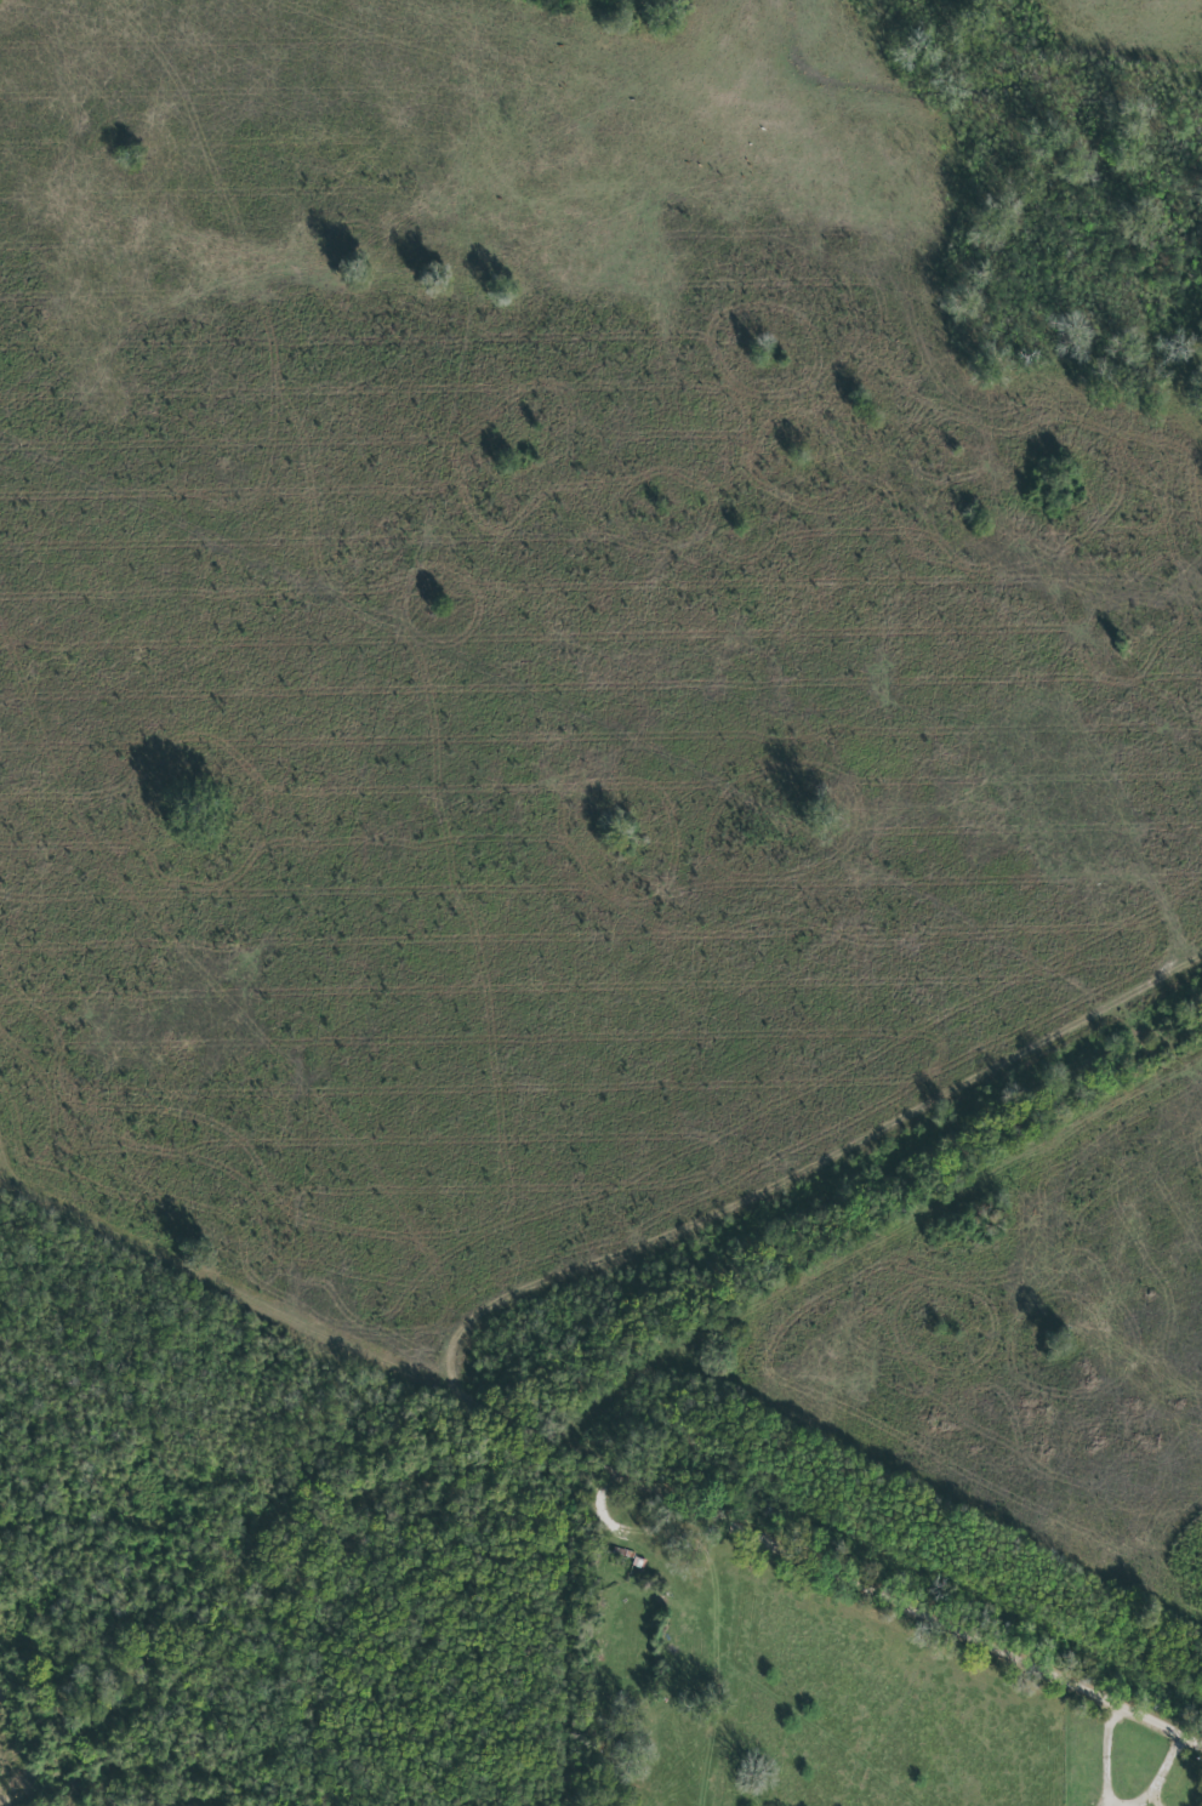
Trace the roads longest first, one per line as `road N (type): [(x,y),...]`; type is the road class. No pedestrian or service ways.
road 1 (residential): [(1201,1742),(0,1187)]

